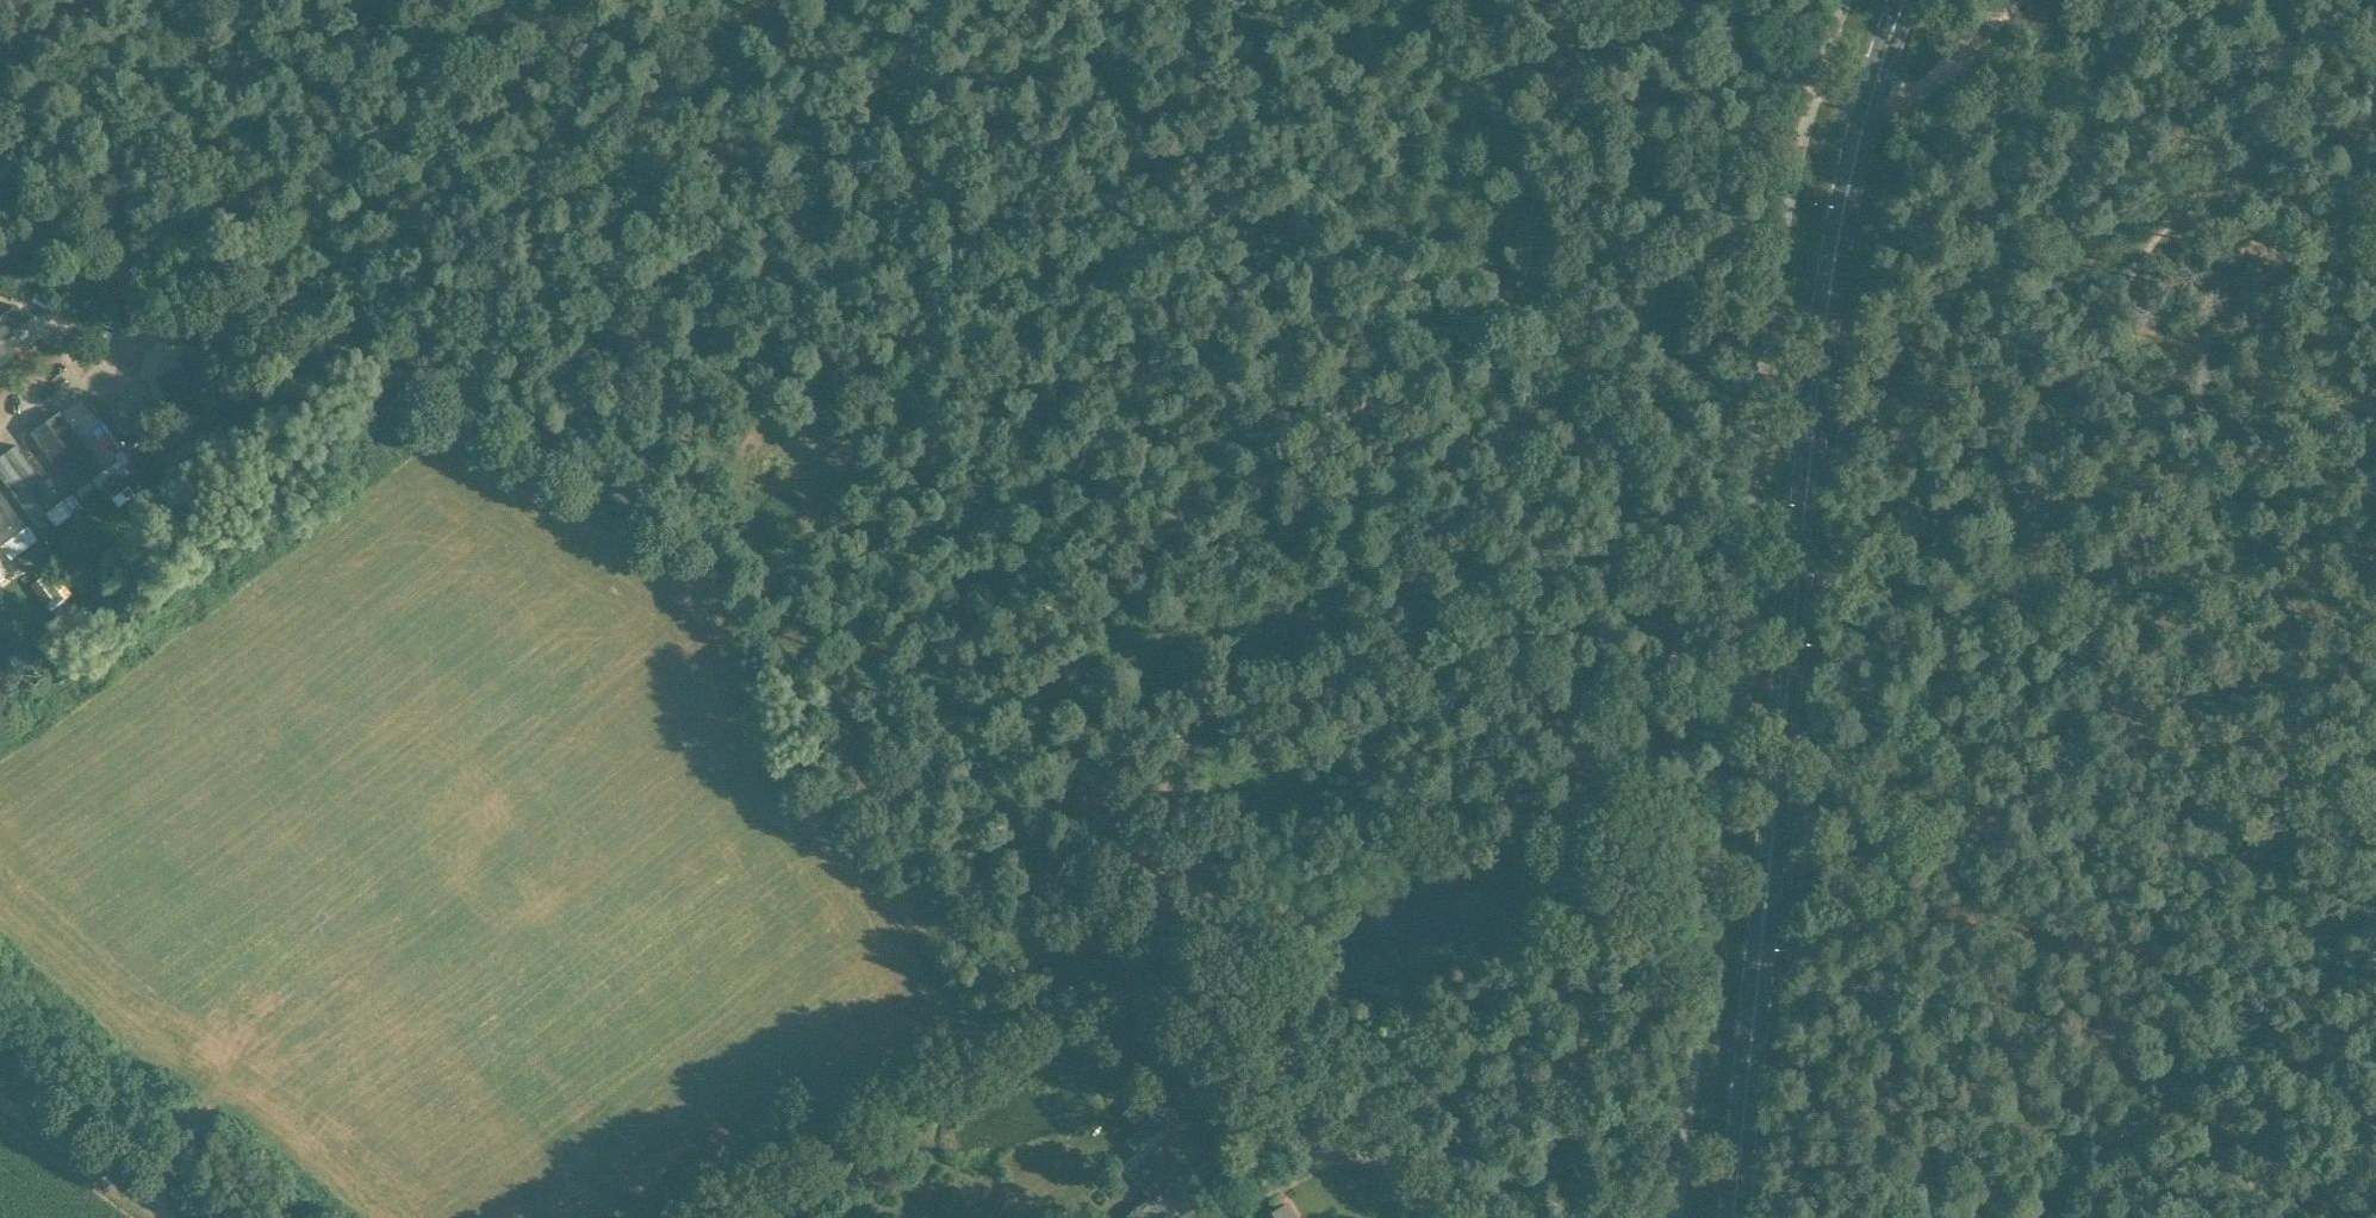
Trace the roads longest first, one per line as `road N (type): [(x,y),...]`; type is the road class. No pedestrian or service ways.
road 1 (secondary): [(1731,1217),(1824,331),(1868,100)]
road 2 (residential): [(1439,1217),(1281,1103),(1171,1050)]
road 3 (unclassified): [(172,1217),(0,1095)]
road 4 (track): [(1679,44),(1811,93),(1868,100)]
road 5 (unclassified): [(1868,100),(1913,93),(1964,55),(2009,0)]

